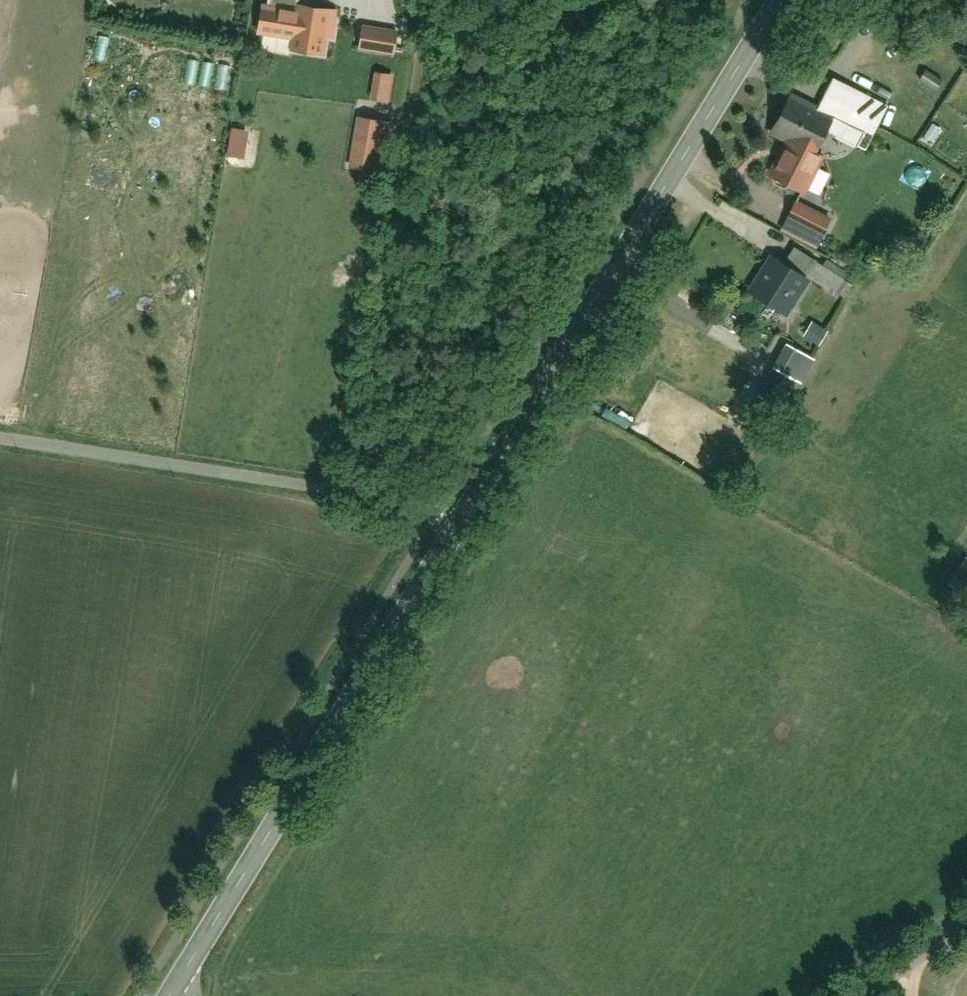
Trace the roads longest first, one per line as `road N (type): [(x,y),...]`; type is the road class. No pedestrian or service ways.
road 1 (tertiary): [(461,512),(782,0)]
road 2 (tertiary): [(166,995),(461,512)]
road 3 (residential): [(461,512),(0,440)]
road 4 (residential): [(966,920),(859,995)]

